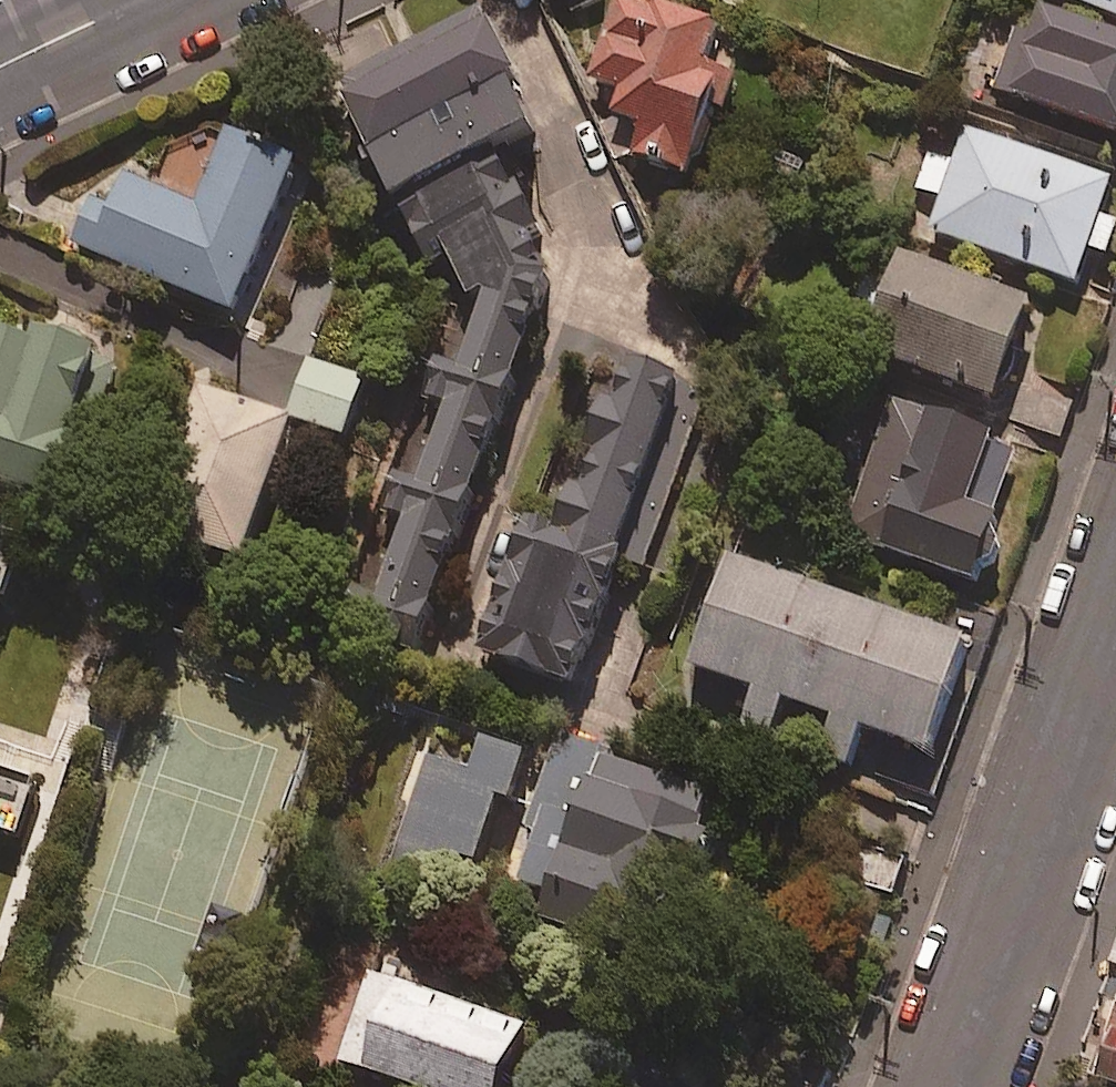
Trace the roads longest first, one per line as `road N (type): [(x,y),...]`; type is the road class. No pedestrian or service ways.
road 1 (residential): [(955,1086),(1115,638)]
road 2 (residential): [(0,66),(138,0)]

